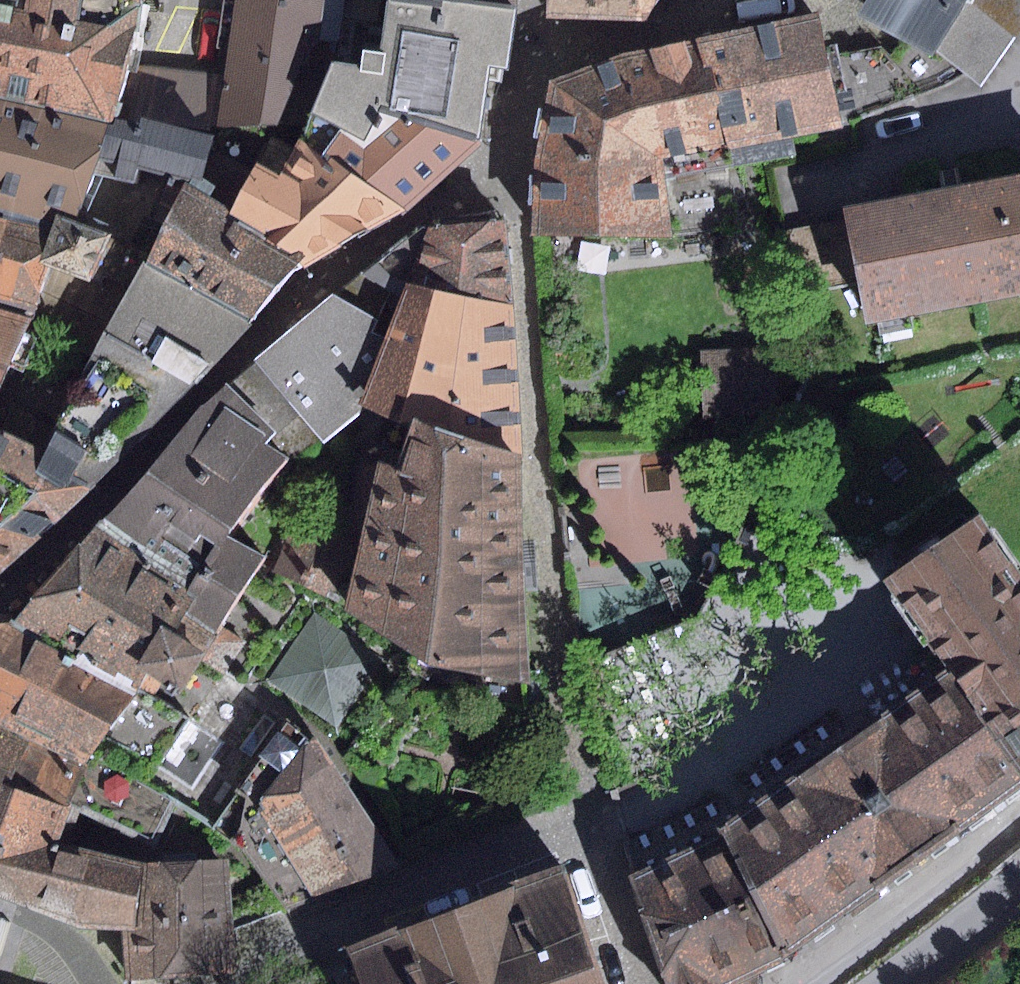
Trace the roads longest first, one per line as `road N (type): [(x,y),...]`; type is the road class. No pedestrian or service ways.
road 1 (residential): [(646,983),(595,822),(262,952),(244,983)]
road 2 (residential): [(804,983),(1019,818)]
road 3 (residential): [(889,983),(1019,883)]

